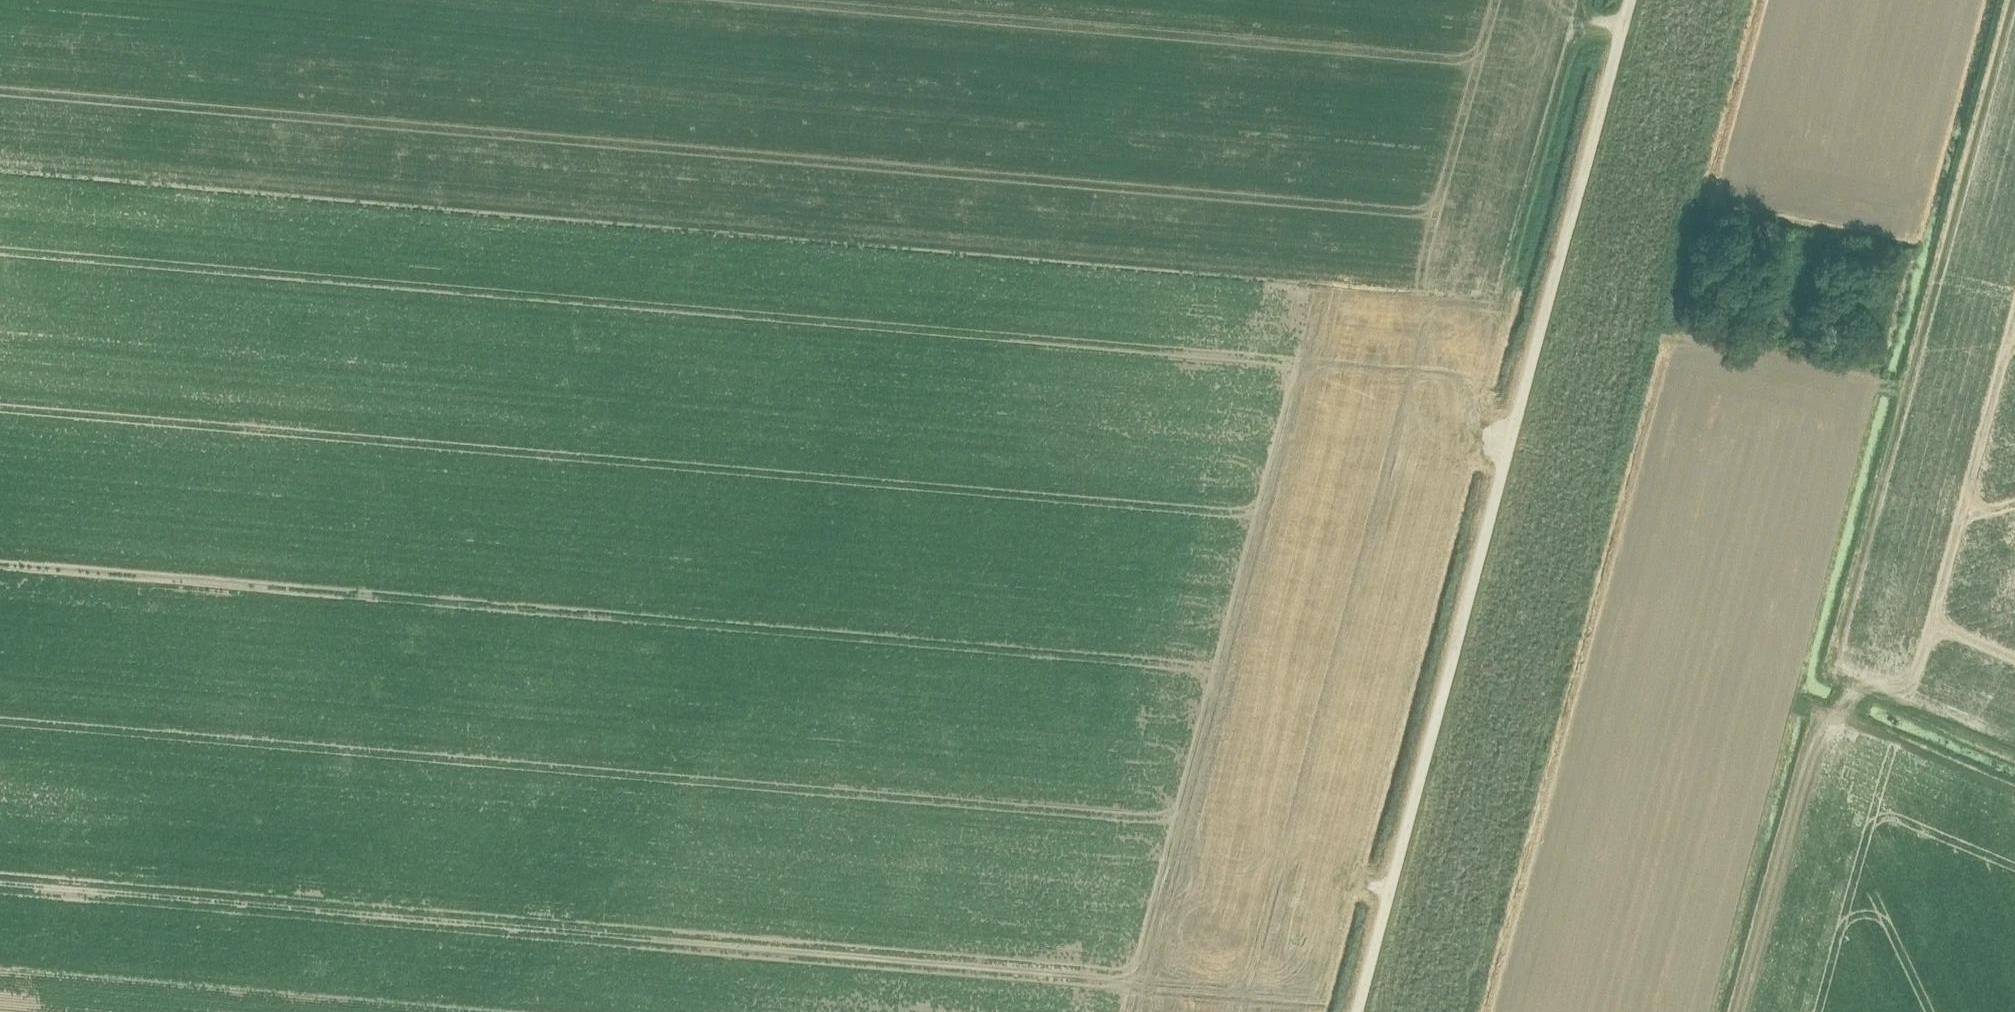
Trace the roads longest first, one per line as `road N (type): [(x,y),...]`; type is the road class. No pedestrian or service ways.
road 1 (unclassified): [(1356,1011),(1629,0)]

